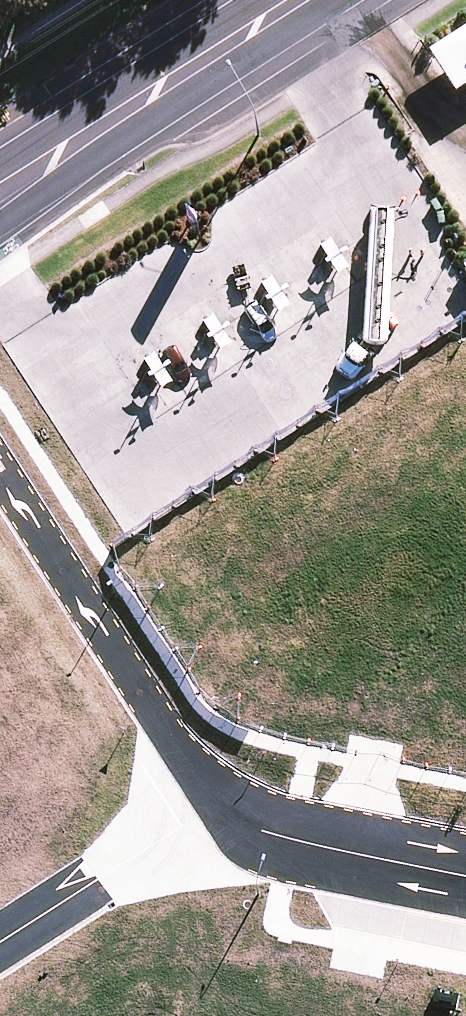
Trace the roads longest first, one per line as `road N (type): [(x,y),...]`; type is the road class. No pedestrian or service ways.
road 1 (residential): [(214,808),(0,477)]
road 2 (secondary): [(296,0),(0,187)]
road 3 (residential): [(214,808),(291,838),(465,873)]
road 4 (residential): [(214,808),(0,948)]

